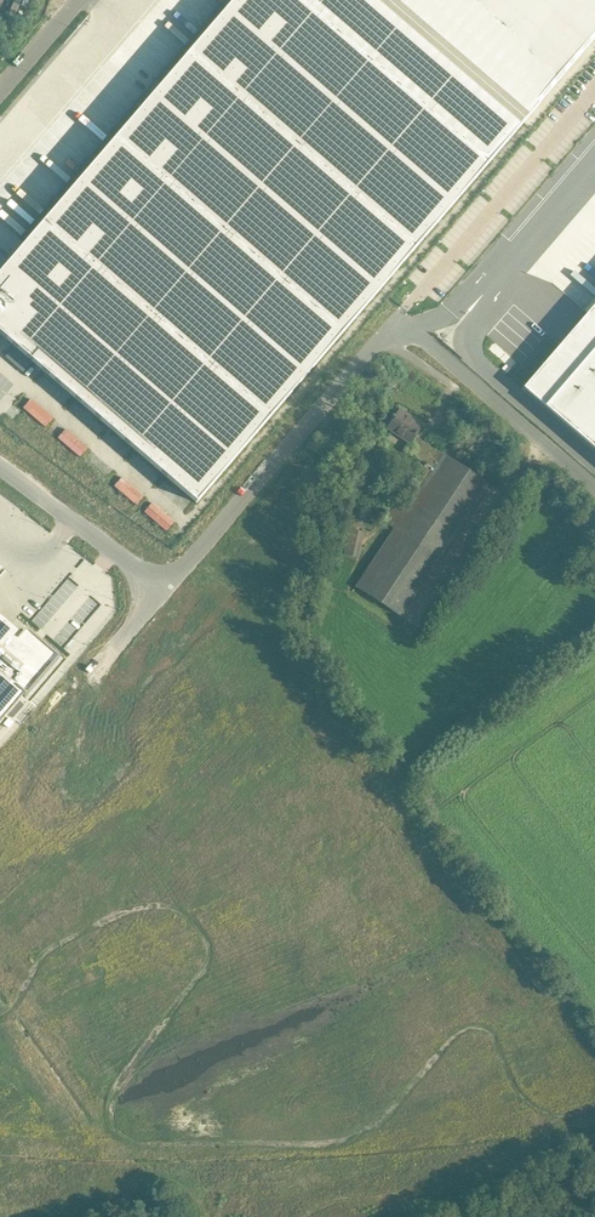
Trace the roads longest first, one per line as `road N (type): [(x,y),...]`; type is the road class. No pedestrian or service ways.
road 1 (track): [(386,333),(329,458),(307,548),(301,604),(310,654),(430,835),(594,1034)]
road 2 (unclassified): [(163,591),(386,333),(413,330),(594,485)]
road 3 (unclassified): [(163,591),(0,465)]

